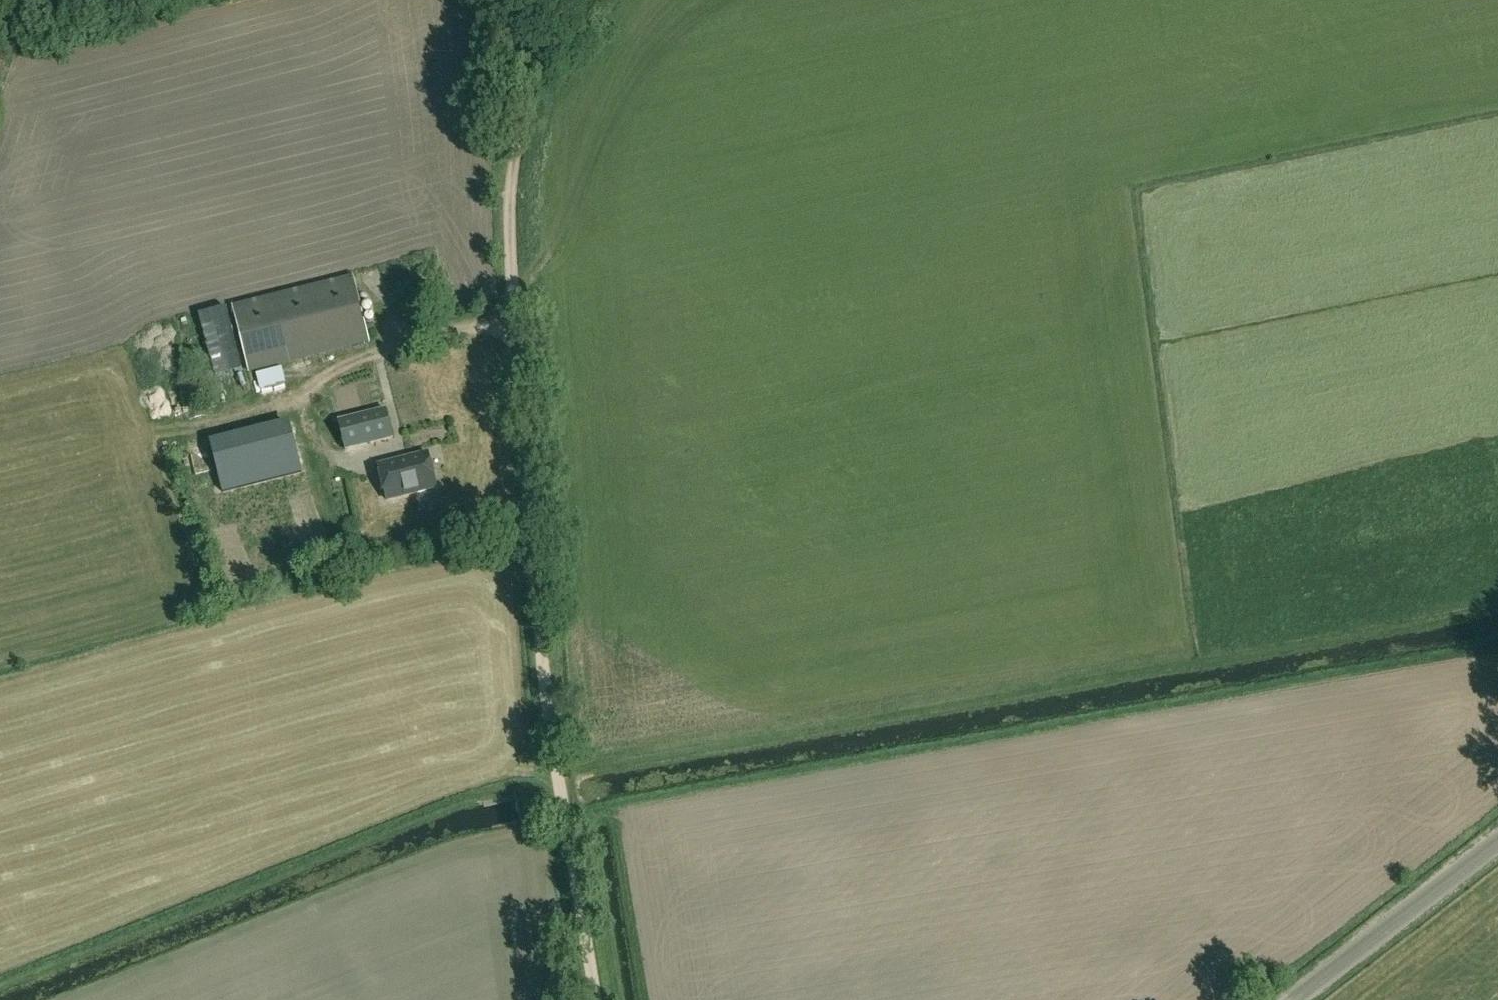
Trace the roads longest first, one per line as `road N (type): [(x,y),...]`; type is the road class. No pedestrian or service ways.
road 1 (track): [(572,0),(524,104),(510,209),(543,664),(596,999)]
road 2 (tertiary): [(1292,999),(1497,841)]

